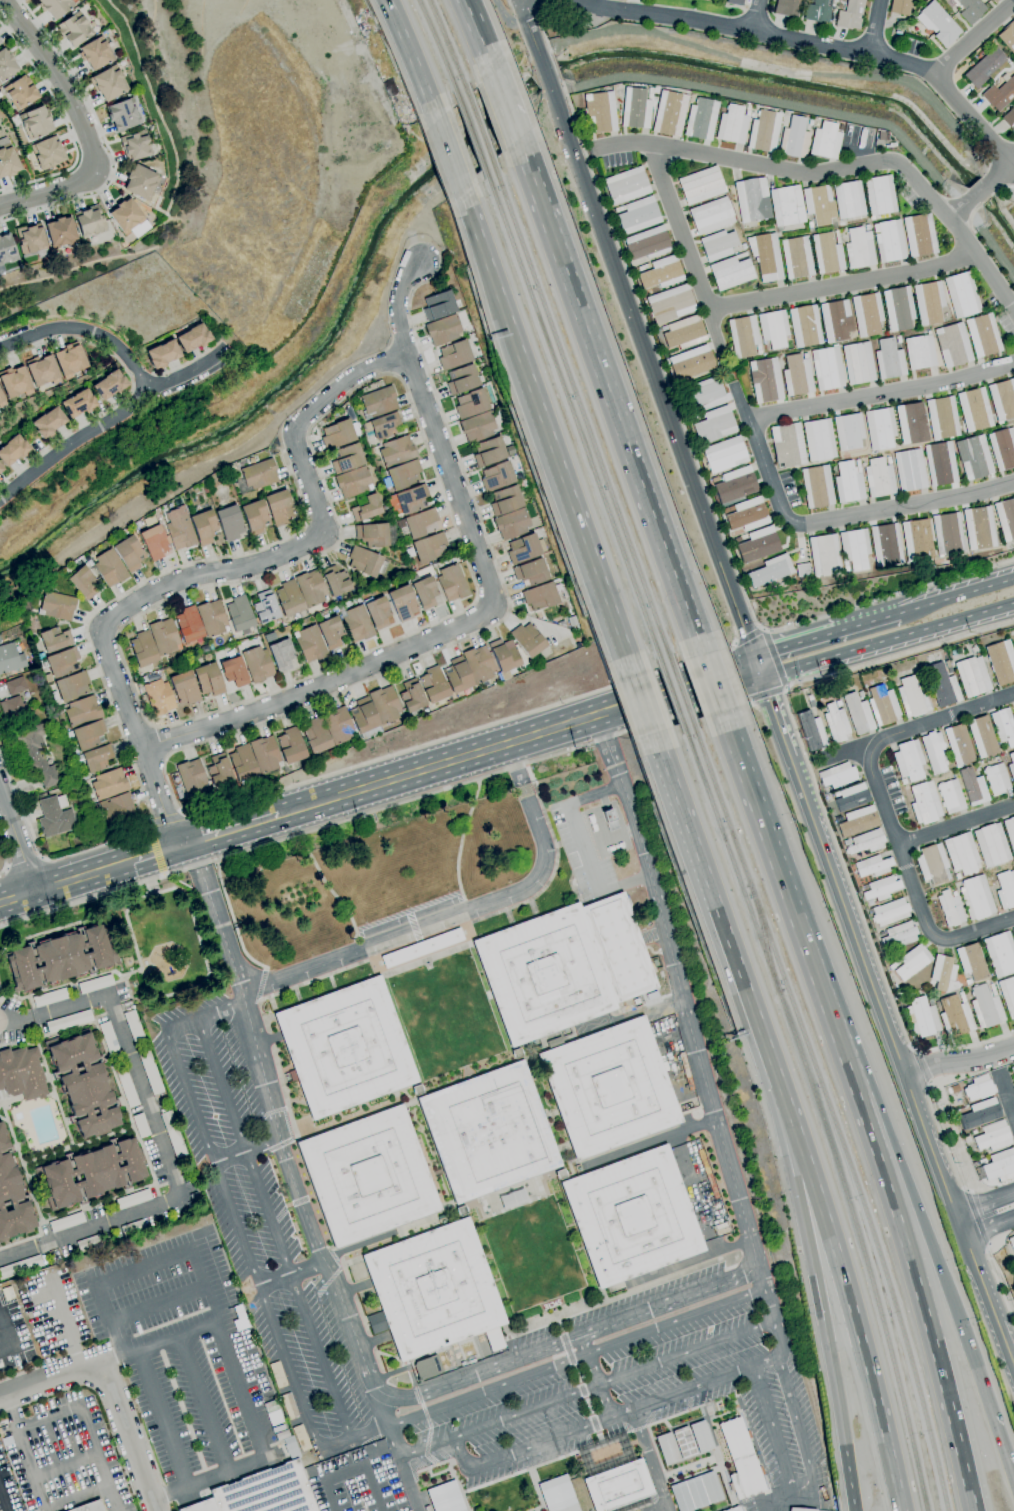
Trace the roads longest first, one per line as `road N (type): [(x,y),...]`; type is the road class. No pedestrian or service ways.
road 1 (residential): [(176,848),(102,628),(167,585),(258,564),(322,533),(294,431),(350,379),(408,354)]
road 2 (residential): [(141,748),(234,719),(471,623),(492,606),(408,354)]
road 3 (residential): [(753,657),(549,85)]
road 4 (motorway): [(973,1510),(911,1263),(837,1037)]
road 5 (residential): [(579,0),(758,26),(921,65),(1013,162)]
road 6 (secondary): [(794,769),(957,1213)]
road 7 (motorway): [(703,655),(547,228)]
road 8 (motorway): [(799,1140),(846,1281),(901,1510)]
road 9 (motorway): [(978,1374),(873,1091),(837,1037)]
road 10 (motorway): [(837,1037),(723,712)]
road 11 (motorway): [(524,367),(631,676)]
road 12 (motorway): [(799,1140),(794,1179),(845,1446)]
road 13 (residential): [(222,351),(150,390),(0,498)]
road 14 (residential): [(157,1510),(102,1363),(0,1399)]
road 15 (secondary): [(761,678),(997,609)]
road 16 (motorway): [(715,910),(799,1140)]
road 17 (secondary): [(496,748),(284,814)]
road 18 (residential): [(94,169),(65,90),(3,0)]
road 19 (motorway): [(460,187),(524,367)]
road 20 (motorway): [(652,733),(715,910)]
road 21 (secondary): [(583,720),(616,722),(761,678)]
road 22 (secondary): [(753,657),(608,700),(583,720)]
road 23 (residential): [(0,349),(66,327),(93,333),(115,344),(150,390)]
road 24 (secondary): [(1013,577),(844,629)]
road 25 (secondary): [(966,1236),(1013,1363)]
road 26 (motorway): [(387,0),(435,121)]

